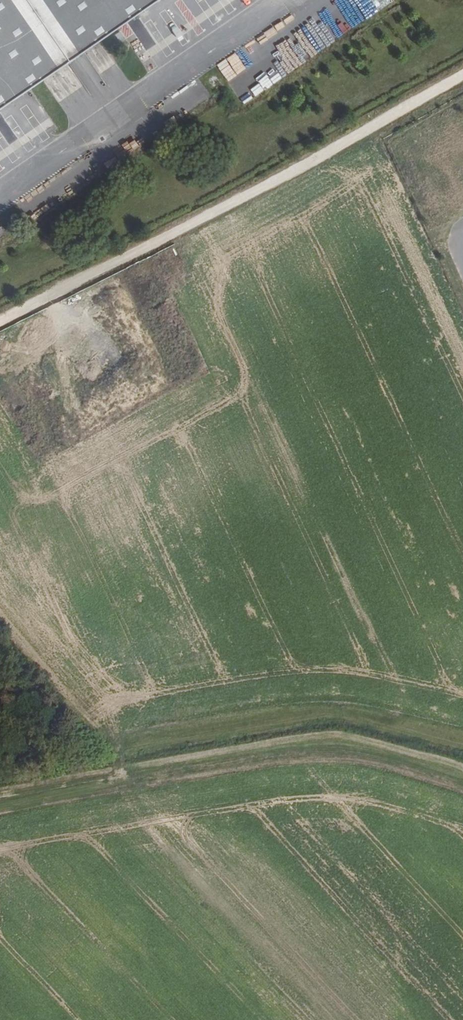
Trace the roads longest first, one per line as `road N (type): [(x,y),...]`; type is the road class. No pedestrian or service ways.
road 1 (track): [(462,75),(0,320)]
road 2 (track): [(0,815),(315,756),(385,763),(462,789)]
road 3 (track): [(123,787),(106,741),(0,613)]

